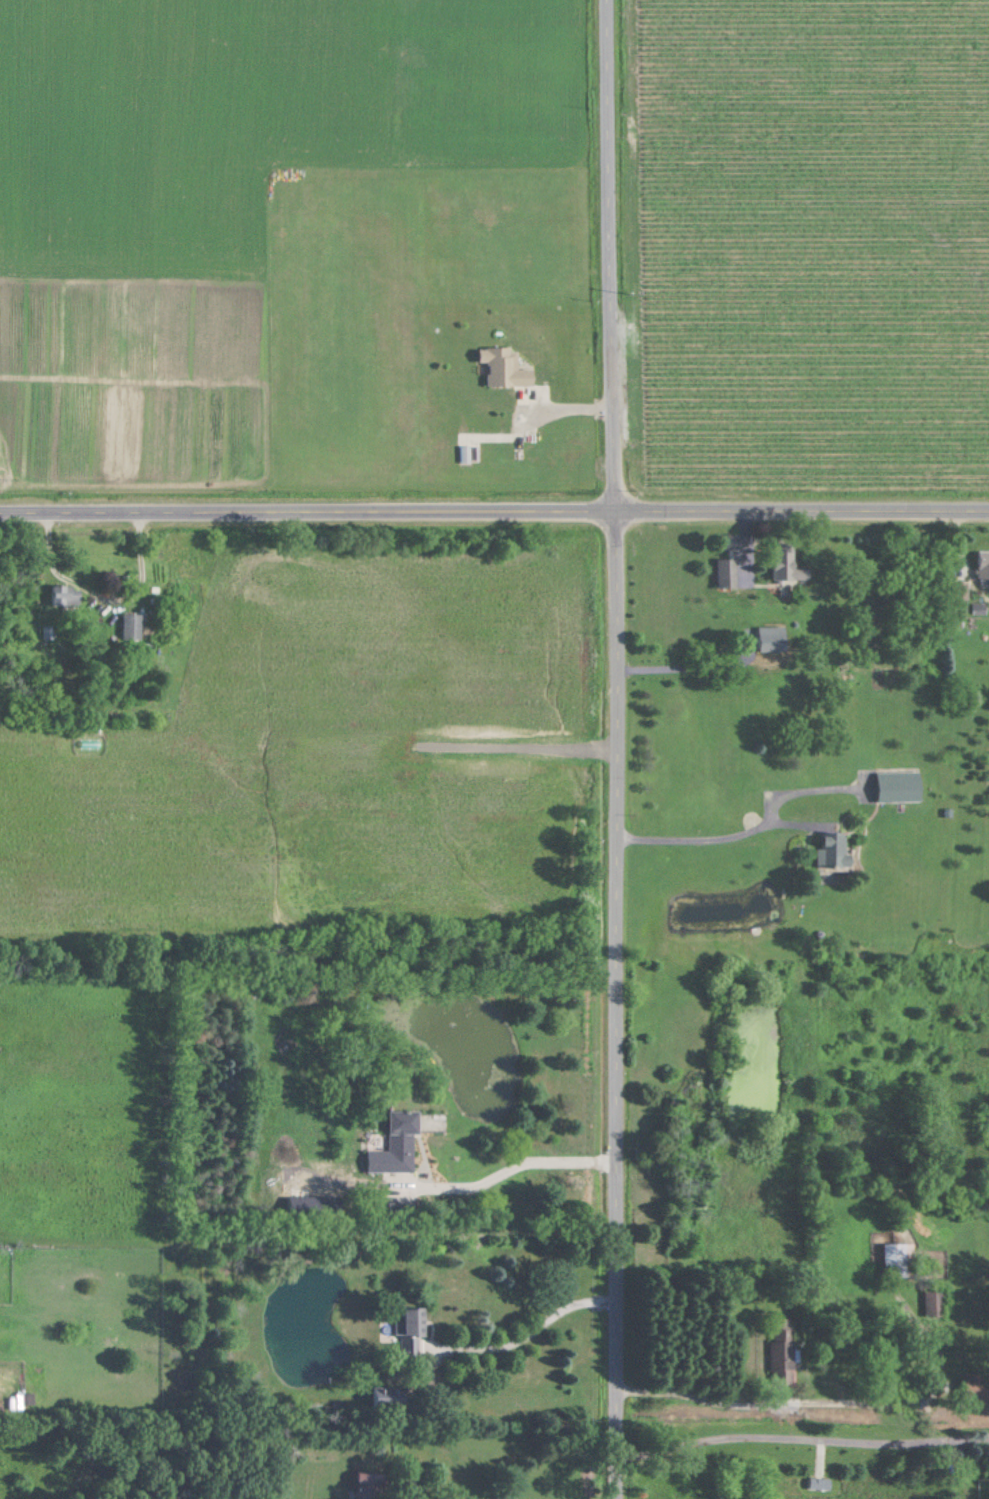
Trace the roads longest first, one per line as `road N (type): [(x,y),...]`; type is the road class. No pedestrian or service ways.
road 1 (residential): [(617,1498),(619,508)]
road 2 (tertiary): [(619,508),(0,507)]
road 3 (residential): [(619,508),(614,0)]
road 4 (tertiary): [(988,508),(619,508)]

